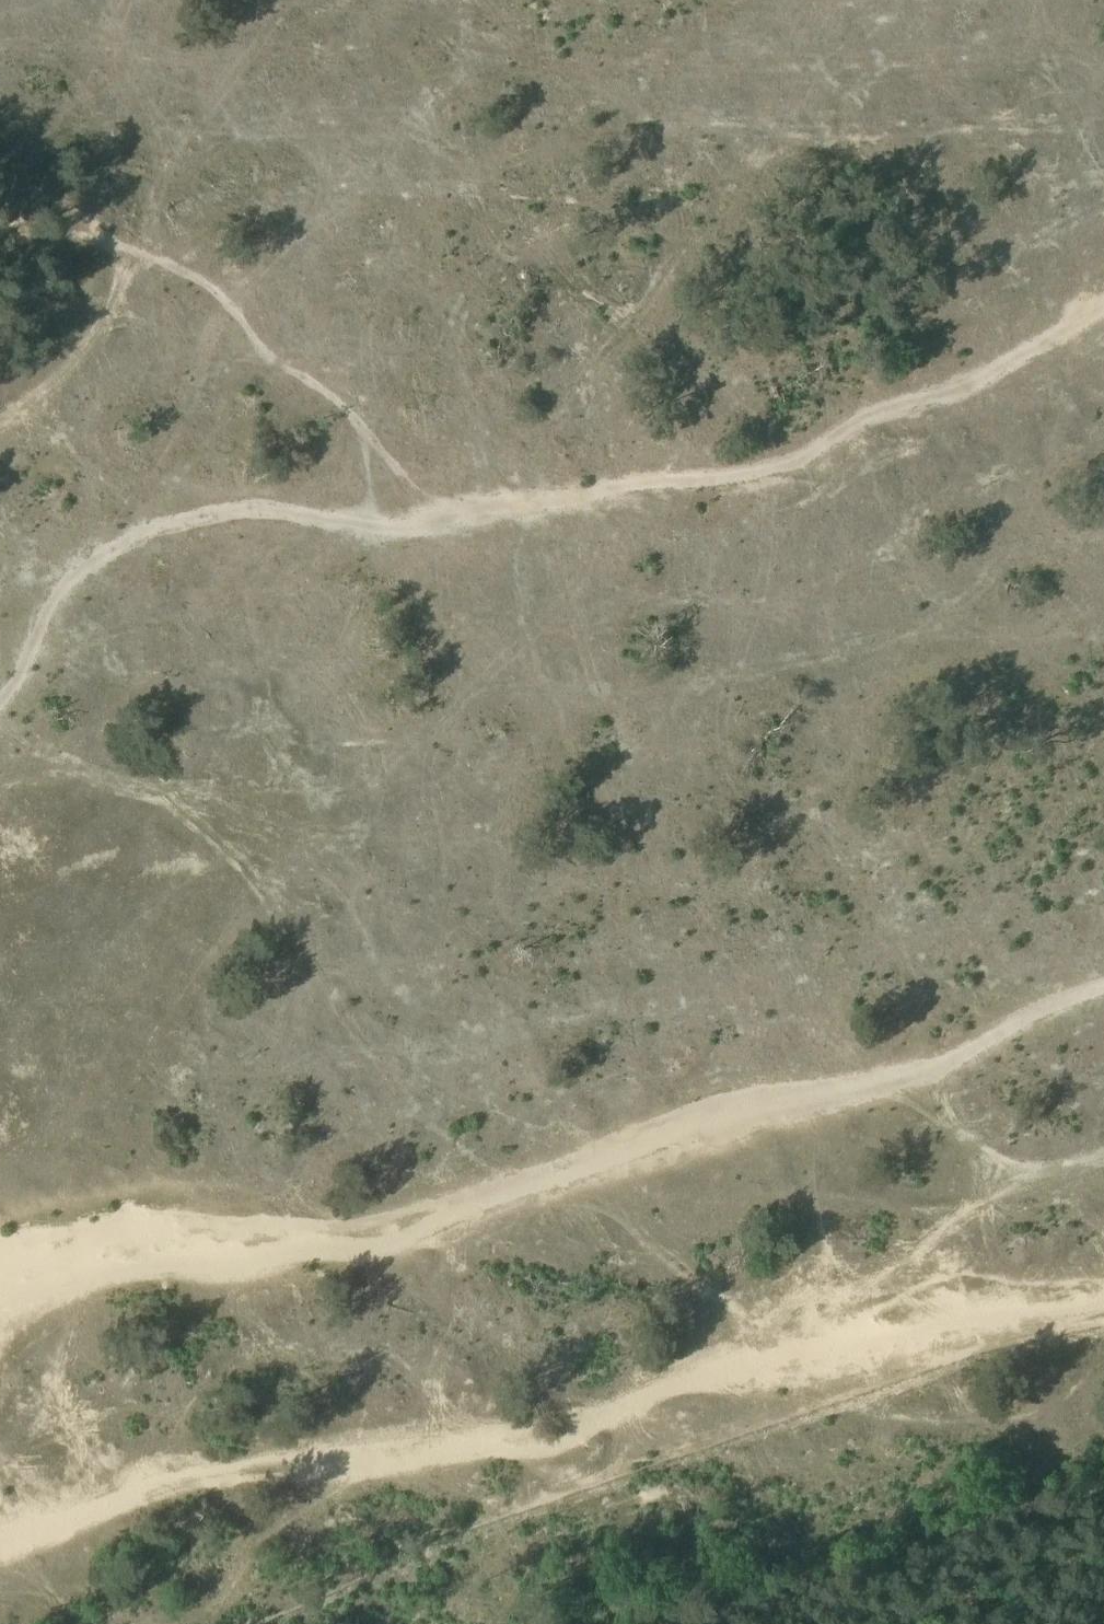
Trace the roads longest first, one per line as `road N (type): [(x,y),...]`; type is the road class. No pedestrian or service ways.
road 1 (track): [(842,1623),(930,1587),(986,1584),(986,1623)]

